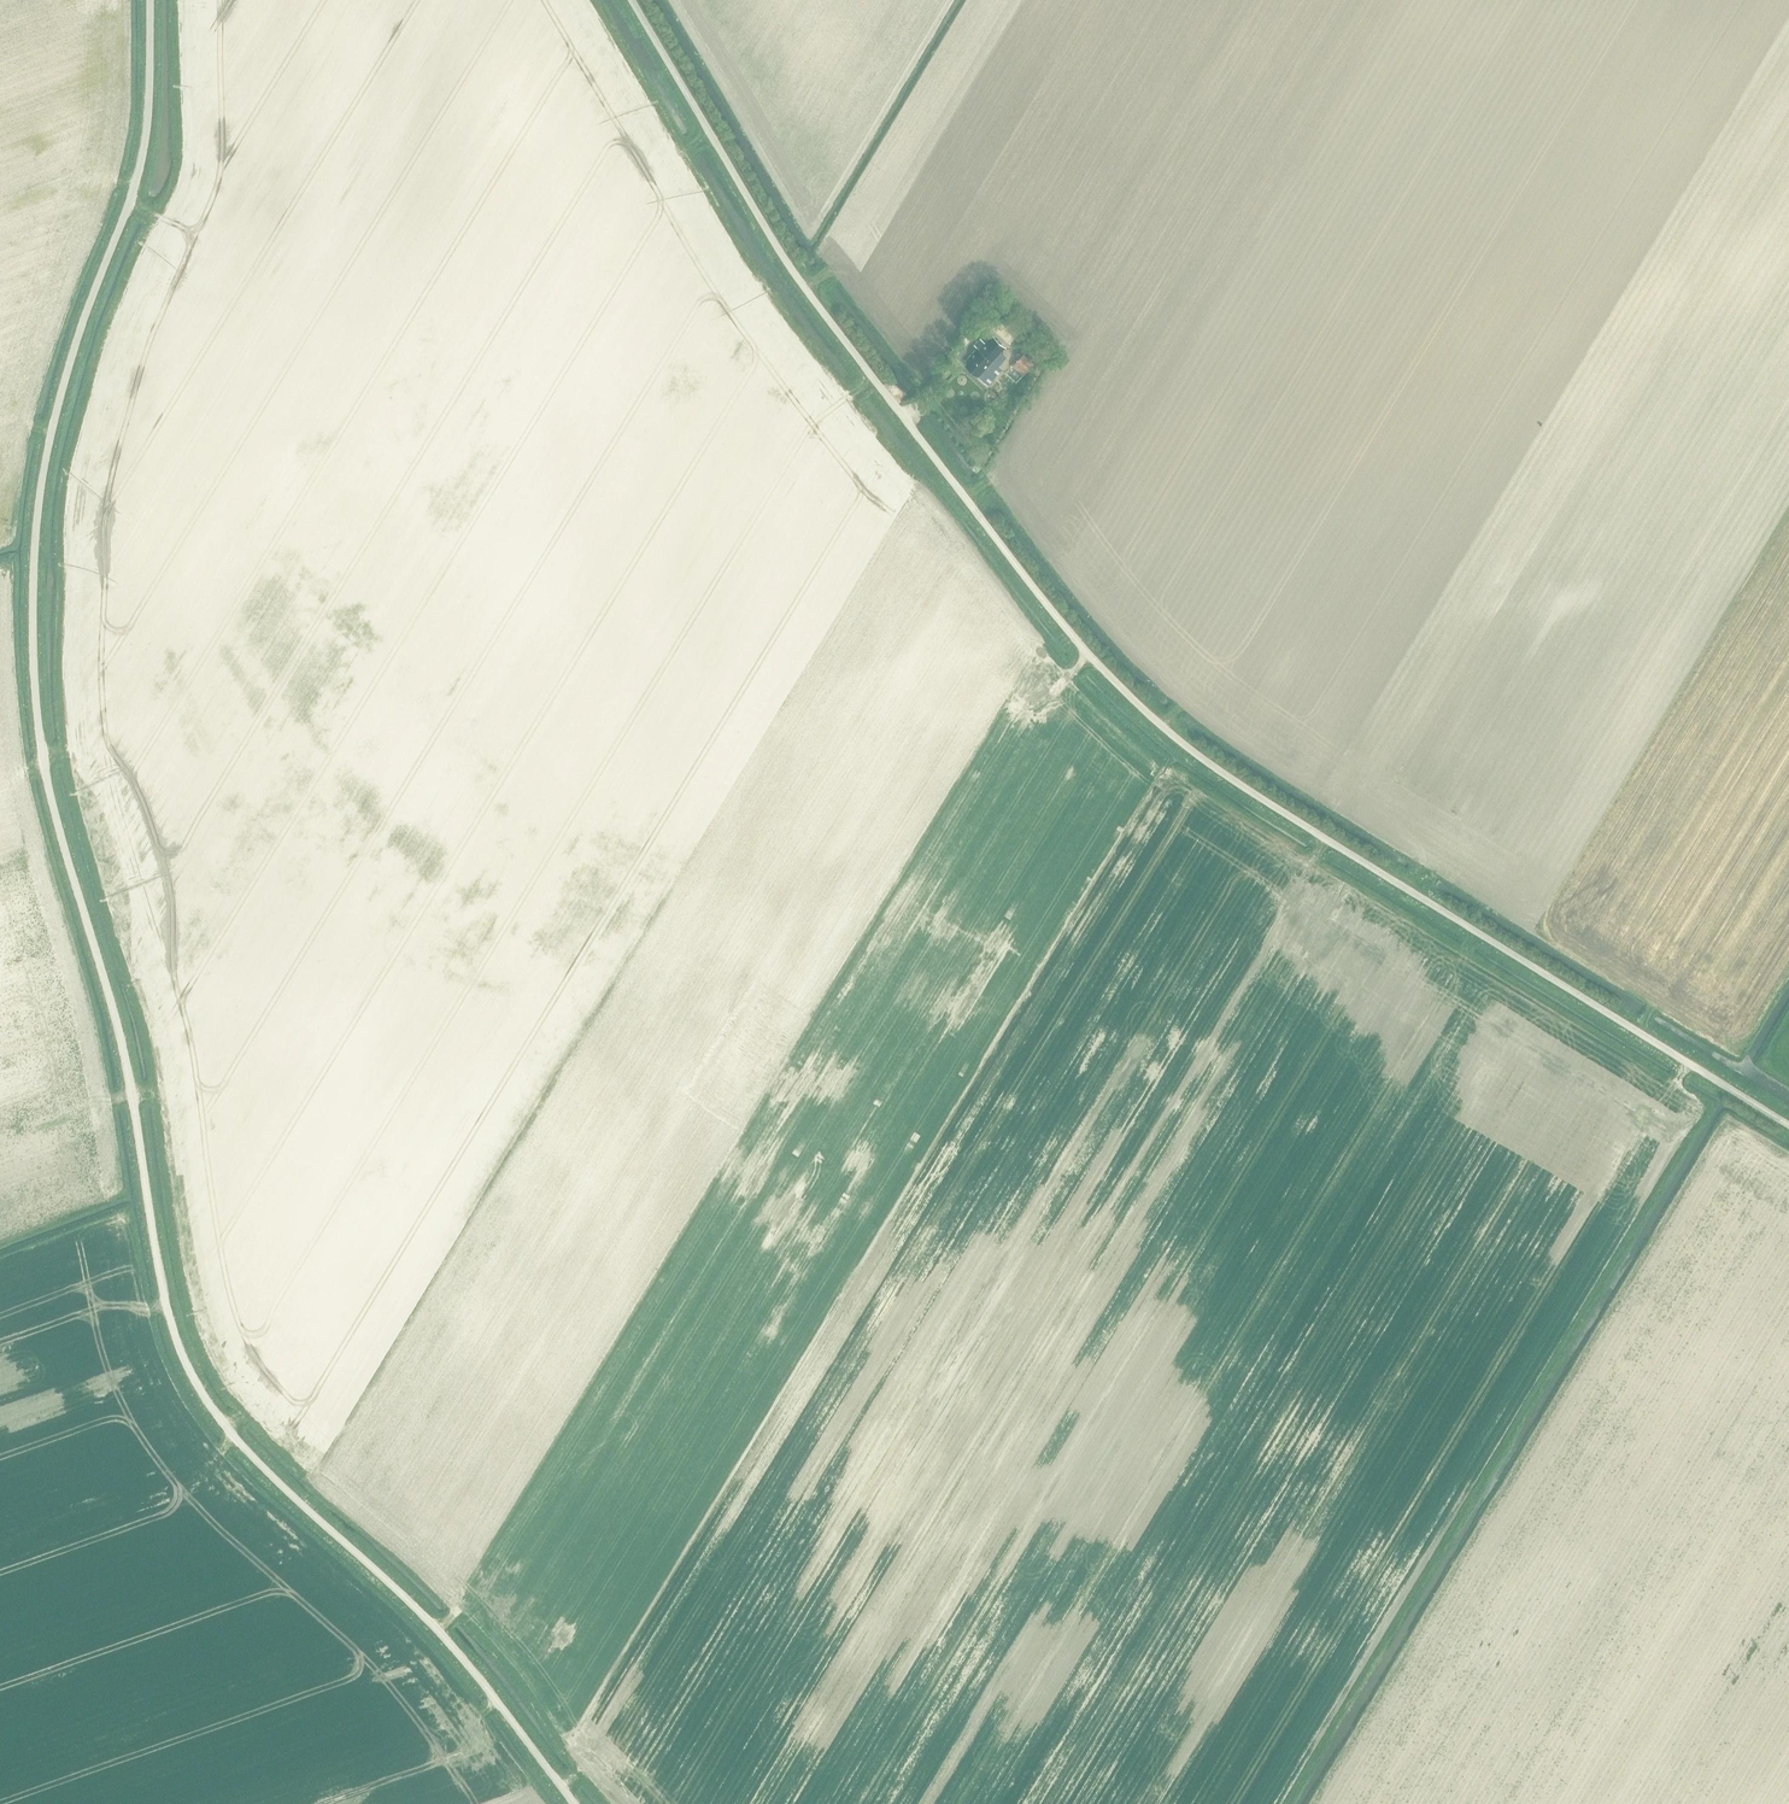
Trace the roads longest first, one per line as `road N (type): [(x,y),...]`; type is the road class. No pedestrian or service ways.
road 1 (unclassified): [(583,1803),(456,1629),(246,1429),(186,1340),(150,1213),(121,998),(58,808),(28,647),(27,526),(34,438),(73,301),(138,139),(151,0)]
road 2 (unclassified): [(1788,1124),(1224,775),(1085,651),(808,293),(632,0)]

